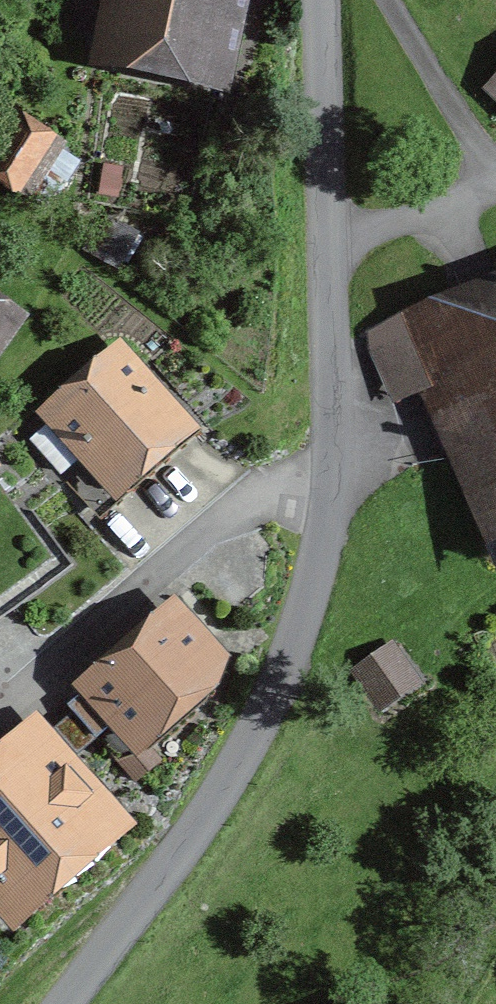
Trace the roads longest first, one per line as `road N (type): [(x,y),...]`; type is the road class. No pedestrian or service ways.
road 1 (unclassified): [(329,245),(336,463),(331,516),(300,631),(243,760),(65,1003)]
road 2 (unclassified): [(324,0),(329,245)]
road 3 (unclassified): [(495,179),(389,0)]
road 4 (unclassified): [(495,179),(329,245)]

